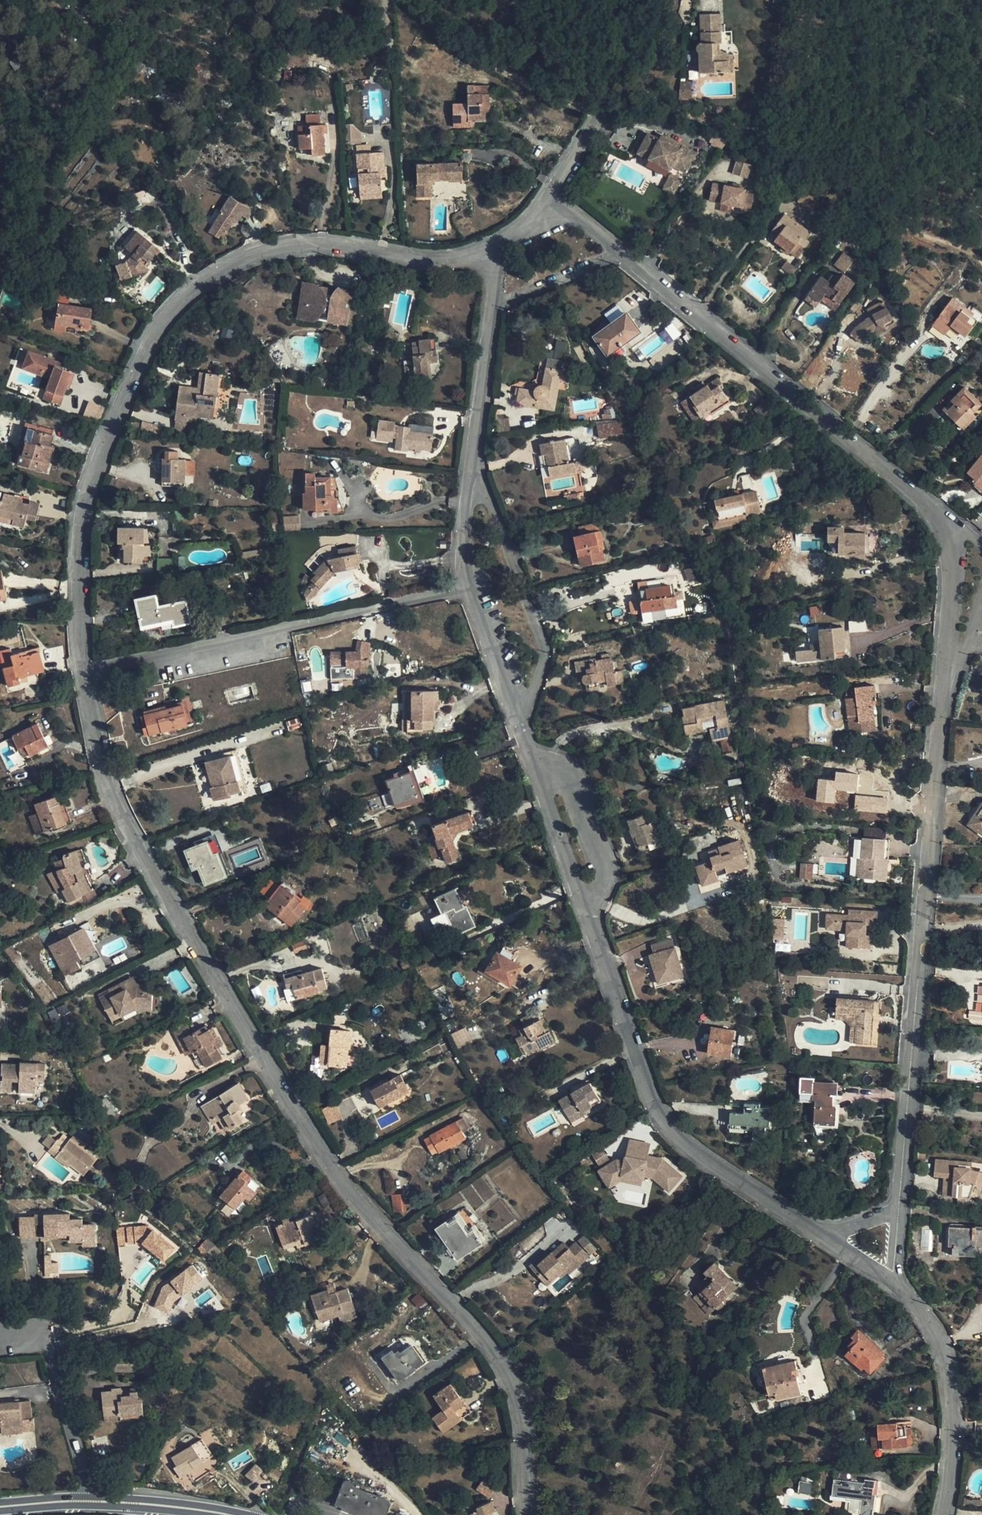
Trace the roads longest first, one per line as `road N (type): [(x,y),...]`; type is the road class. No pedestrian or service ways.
road 1 (residential): [(530,1514),(518,1412),(500,1358),(357,1202),(258,1048),(124,823),(95,746),(82,674)]
road 2 (residential): [(82,674),(76,567),(86,482),(151,335),(200,278),(259,251),(319,246),(437,261),(495,253)]
road 3 (residential): [(899,1207),(943,684)]
road 4 (residential): [(588,908),(670,1135),(818,1235)]
road 5 (residential): [(939,514),(776,369),(622,251)]
road 6 (residential): [(82,674),(470,589)]
road 7 (track): [(641,77),(675,109),(721,125),(759,126),(817,151),(917,233),(981,263)]
road 8 (residential): [(474,459),(545,647),(523,726)]
road 9 (residential): [(890,1276),(943,1347),(951,1390),(945,1514)]
road 10 (residential): [(91,1501),(43,1334),(0,1339)]
road 11 (residential): [(532,754),(569,774),(607,865),(588,908)]
road 12 (residential): [(664,49),(601,116),(551,196)]
road 13 (residential): [(943,684),(952,551),(939,514)]
road 14 (residential): [(532,754),(588,908)]
road 15 (residential): [(490,307),(474,459)]
road 16 (residential): [(470,589),(523,726)]
road 17 (residential): [(490,307),(622,251)]
road 18 (residential): [(474,459),(470,589)]

